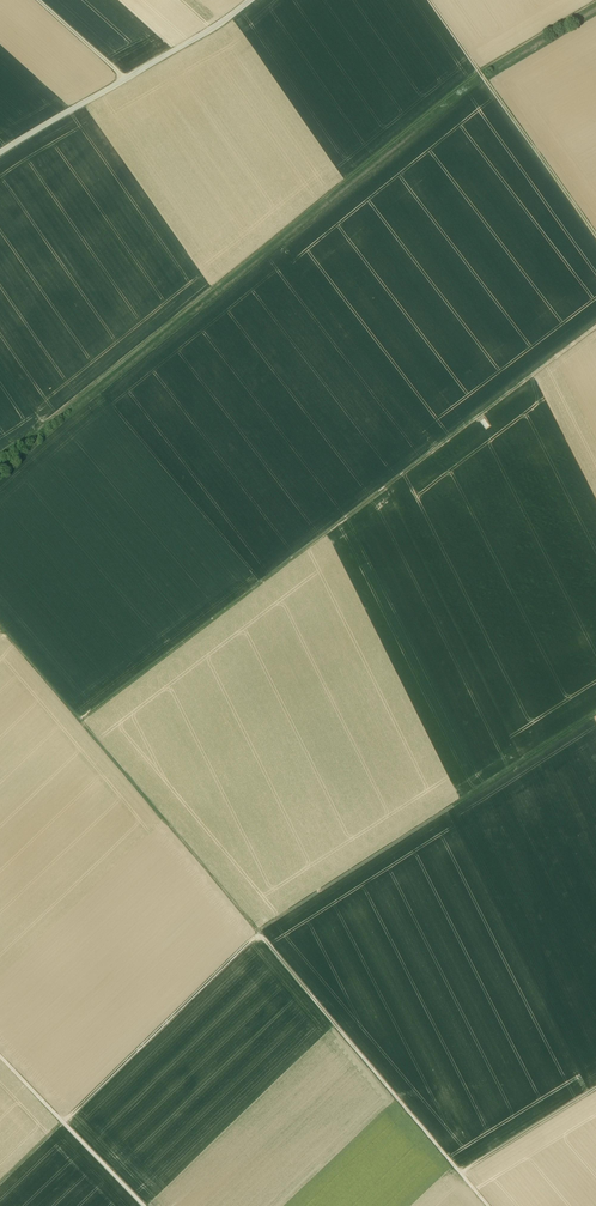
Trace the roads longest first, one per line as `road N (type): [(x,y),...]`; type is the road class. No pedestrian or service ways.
road 1 (track): [(0,457),(480,73),(595,2)]
road 2 (track): [(80,721),(595,326)]
road 3 (track): [(259,932),(0,625)]
road 4 (track): [(0,1181),(259,932)]
road 5 (track): [(312,896),(595,712)]
road 6 (track): [(259,932),(461,1173)]
road 7 (unclassified): [(250,0),(0,152)]
road 8 (track): [(595,235),(430,0)]
road 9 (track): [(145,1205),(0,1055)]
road 10 (track): [(595,1088),(478,1161)]

